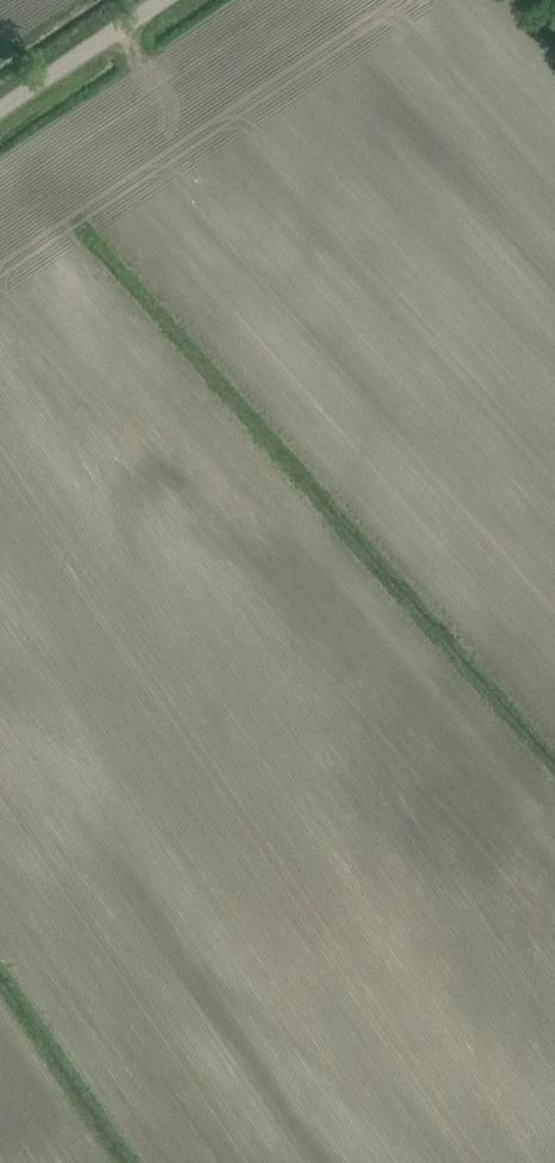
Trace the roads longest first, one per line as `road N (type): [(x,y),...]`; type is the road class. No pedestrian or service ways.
road 1 (unclassified): [(0,104),(155,0)]

